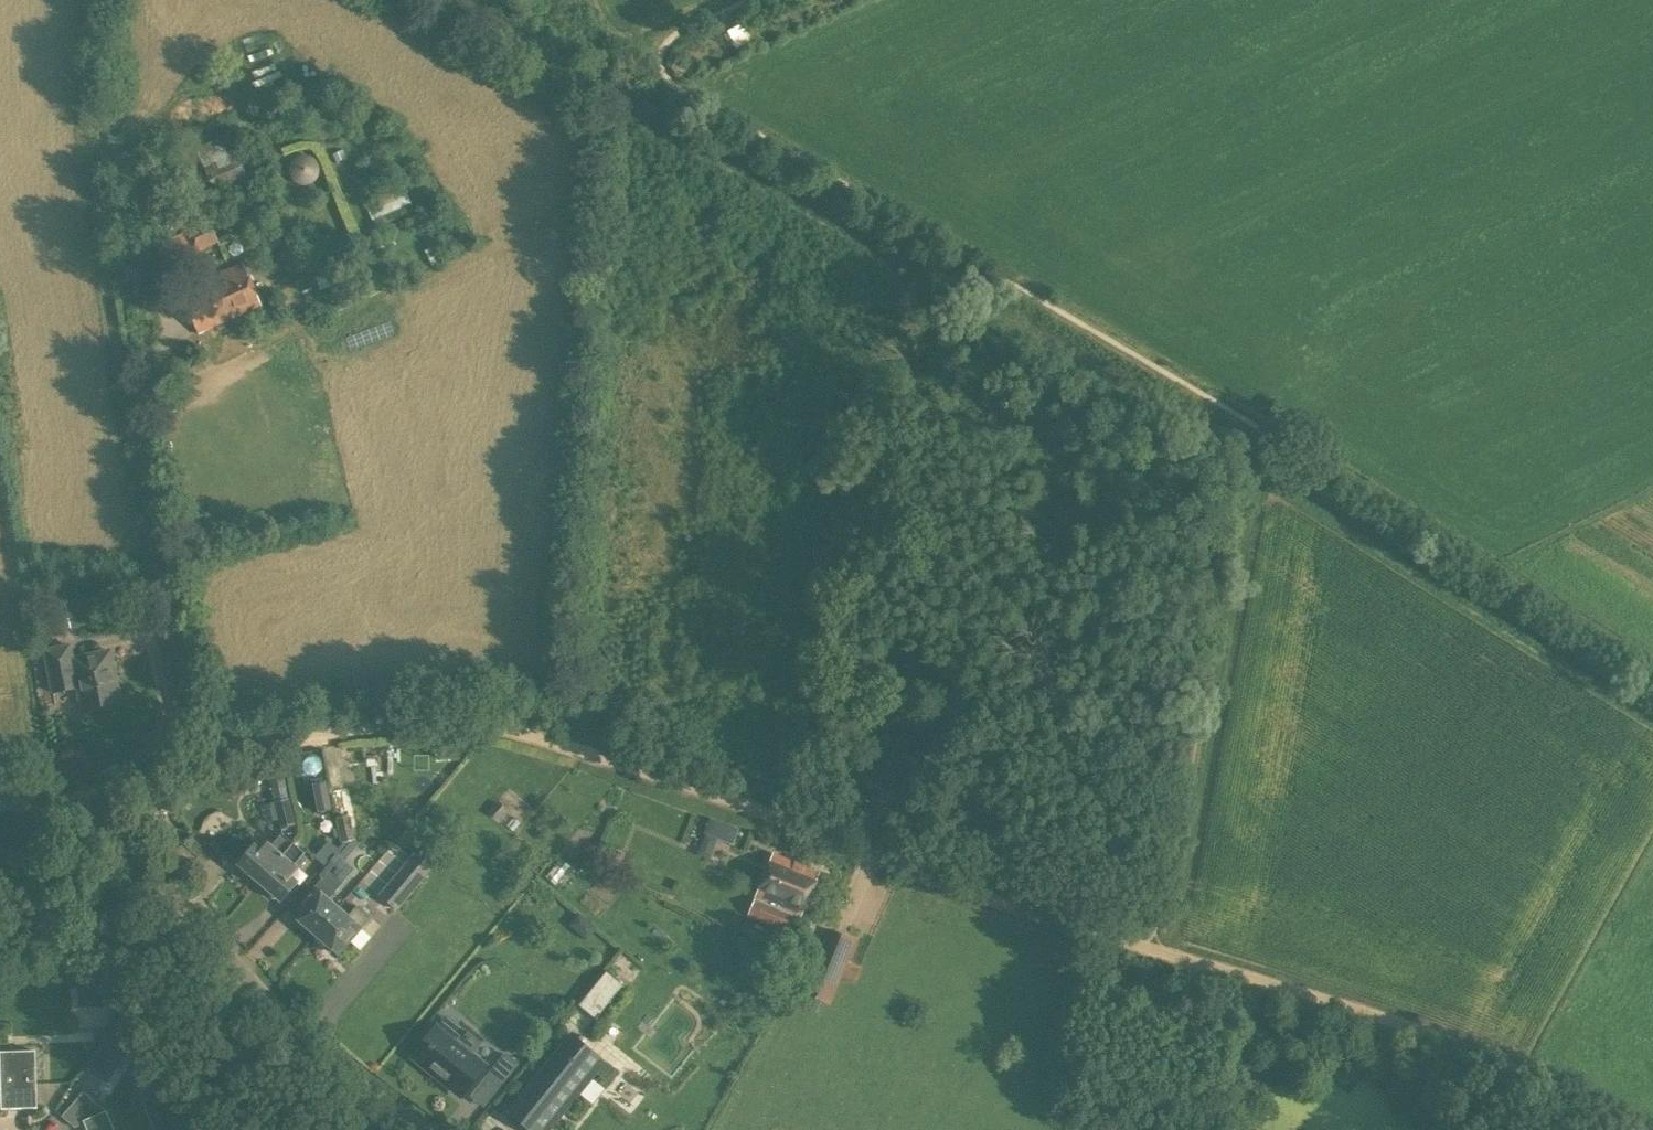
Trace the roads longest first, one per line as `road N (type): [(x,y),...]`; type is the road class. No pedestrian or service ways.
road 1 (unclassified): [(81,809),(108,790),(200,760),(242,737),(432,721),(522,725),(1491,1055),(1631,1129)]
road 2 (track): [(200,760),(183,624),(132,399),(95,115),(99,0)]
road 3 (unclassified): [(447,1129),(371,1084),(285,1011),(81,809)]

